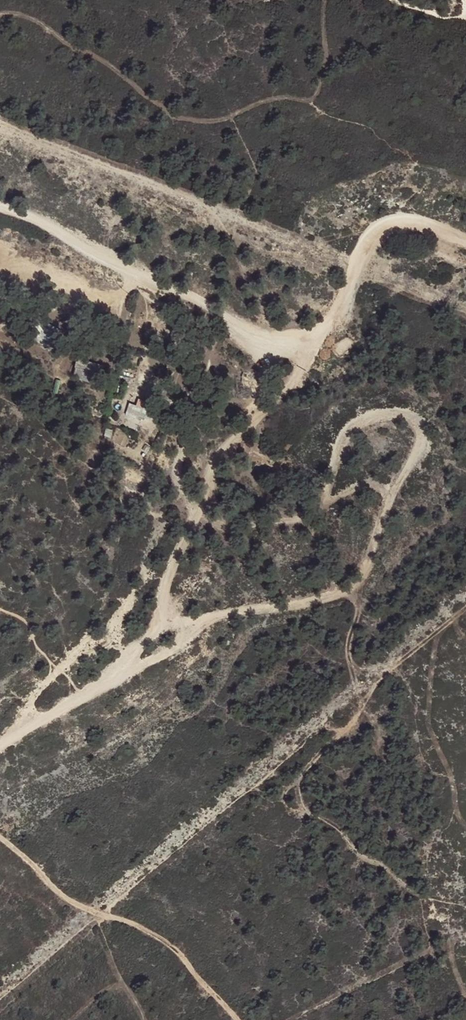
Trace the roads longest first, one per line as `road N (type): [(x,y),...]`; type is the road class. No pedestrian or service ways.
road 1 (track): [(0,744),(201,626),(349,598),(426,437),(409,418),(377,416),(353,425),(320,490),(273,526),(221,523),(211,504),(222,453),(304,366)]
road 2 (track): [(0,208),(187,295),(304,366),(335,332),(387,223),(409,218),(465,240)]
road 3 (track): [(0,122),(198,196),(222,217),(263,298),(266,340)]
road 4 (track): [(138,662),(192,529),(211,504)]

